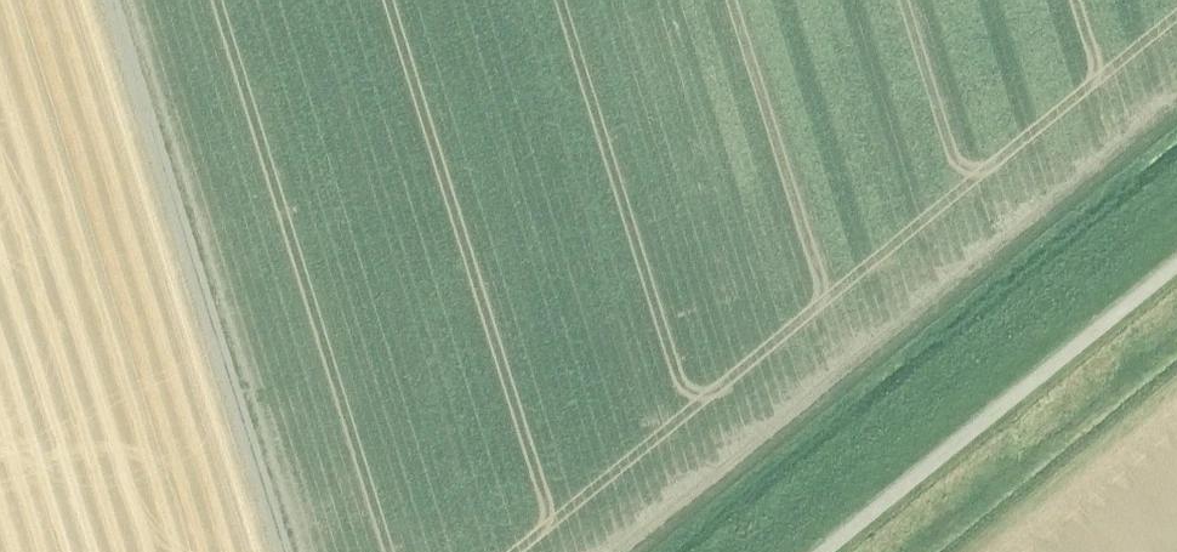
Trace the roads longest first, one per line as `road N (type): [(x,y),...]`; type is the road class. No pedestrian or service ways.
road 1 (unclassified): [(824,551),(1176,268)]

